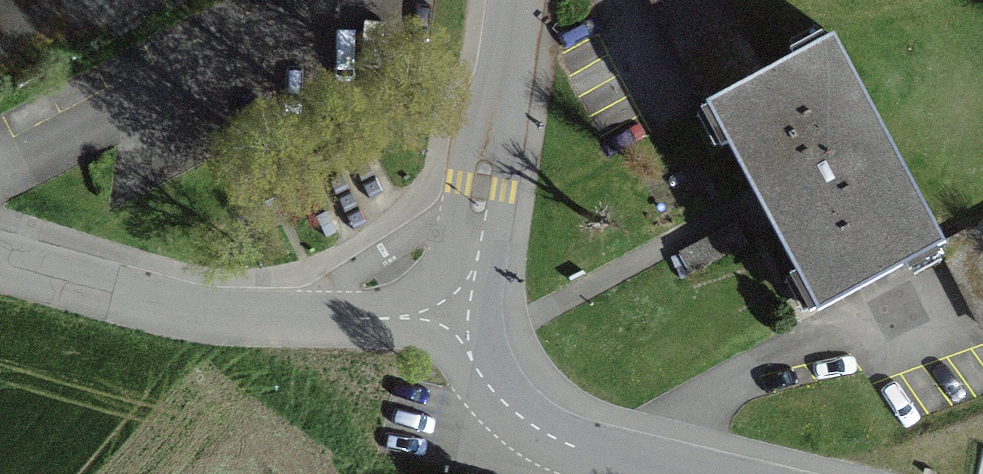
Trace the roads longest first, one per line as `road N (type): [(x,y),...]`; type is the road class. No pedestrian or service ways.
road 1 (residential): [(0,259),(200,312),(458,317)]
road 2 (residential): [(515,0),(458,317)]
road 3 (residential): [(458,317),(470,359),(509,408),(569,445),(676,473)]

